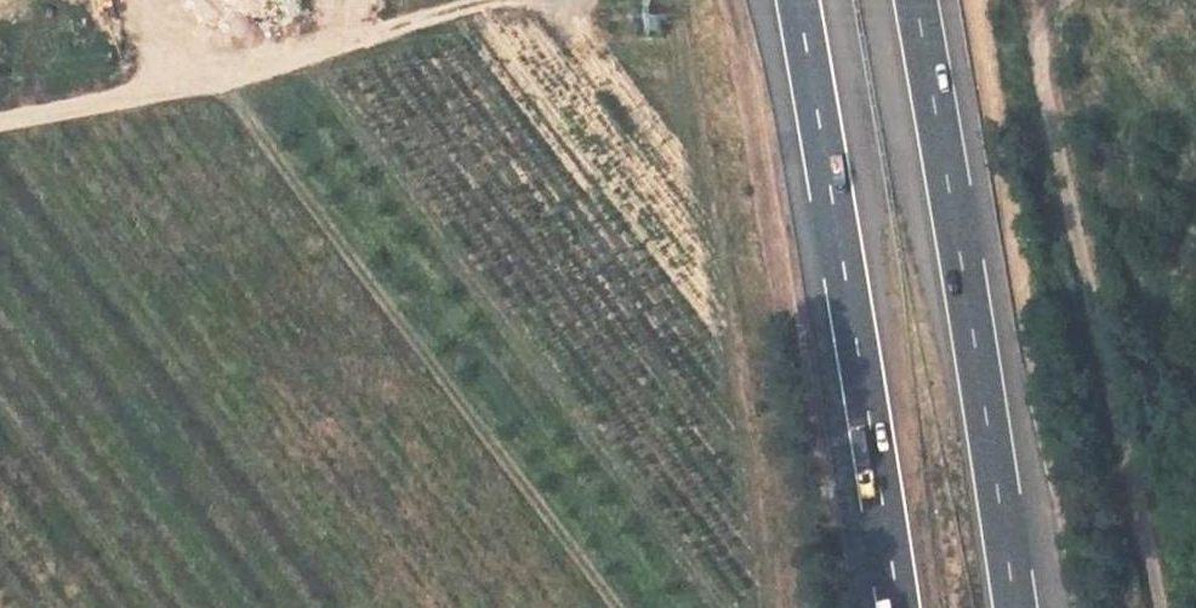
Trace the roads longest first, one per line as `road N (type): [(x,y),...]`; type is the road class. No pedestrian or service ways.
road 1 (track): [(215,74),(618,607)]
road 2 (track): [(1161,607),(1050,93),(1045,12),(1067,0)]
road 3 (motorway): [(797,0),(899,607)]
road 4 (motorway): [(1018,607),(918,0)]
road 5 (track): [(0,121),(218,78),(486,0)]

